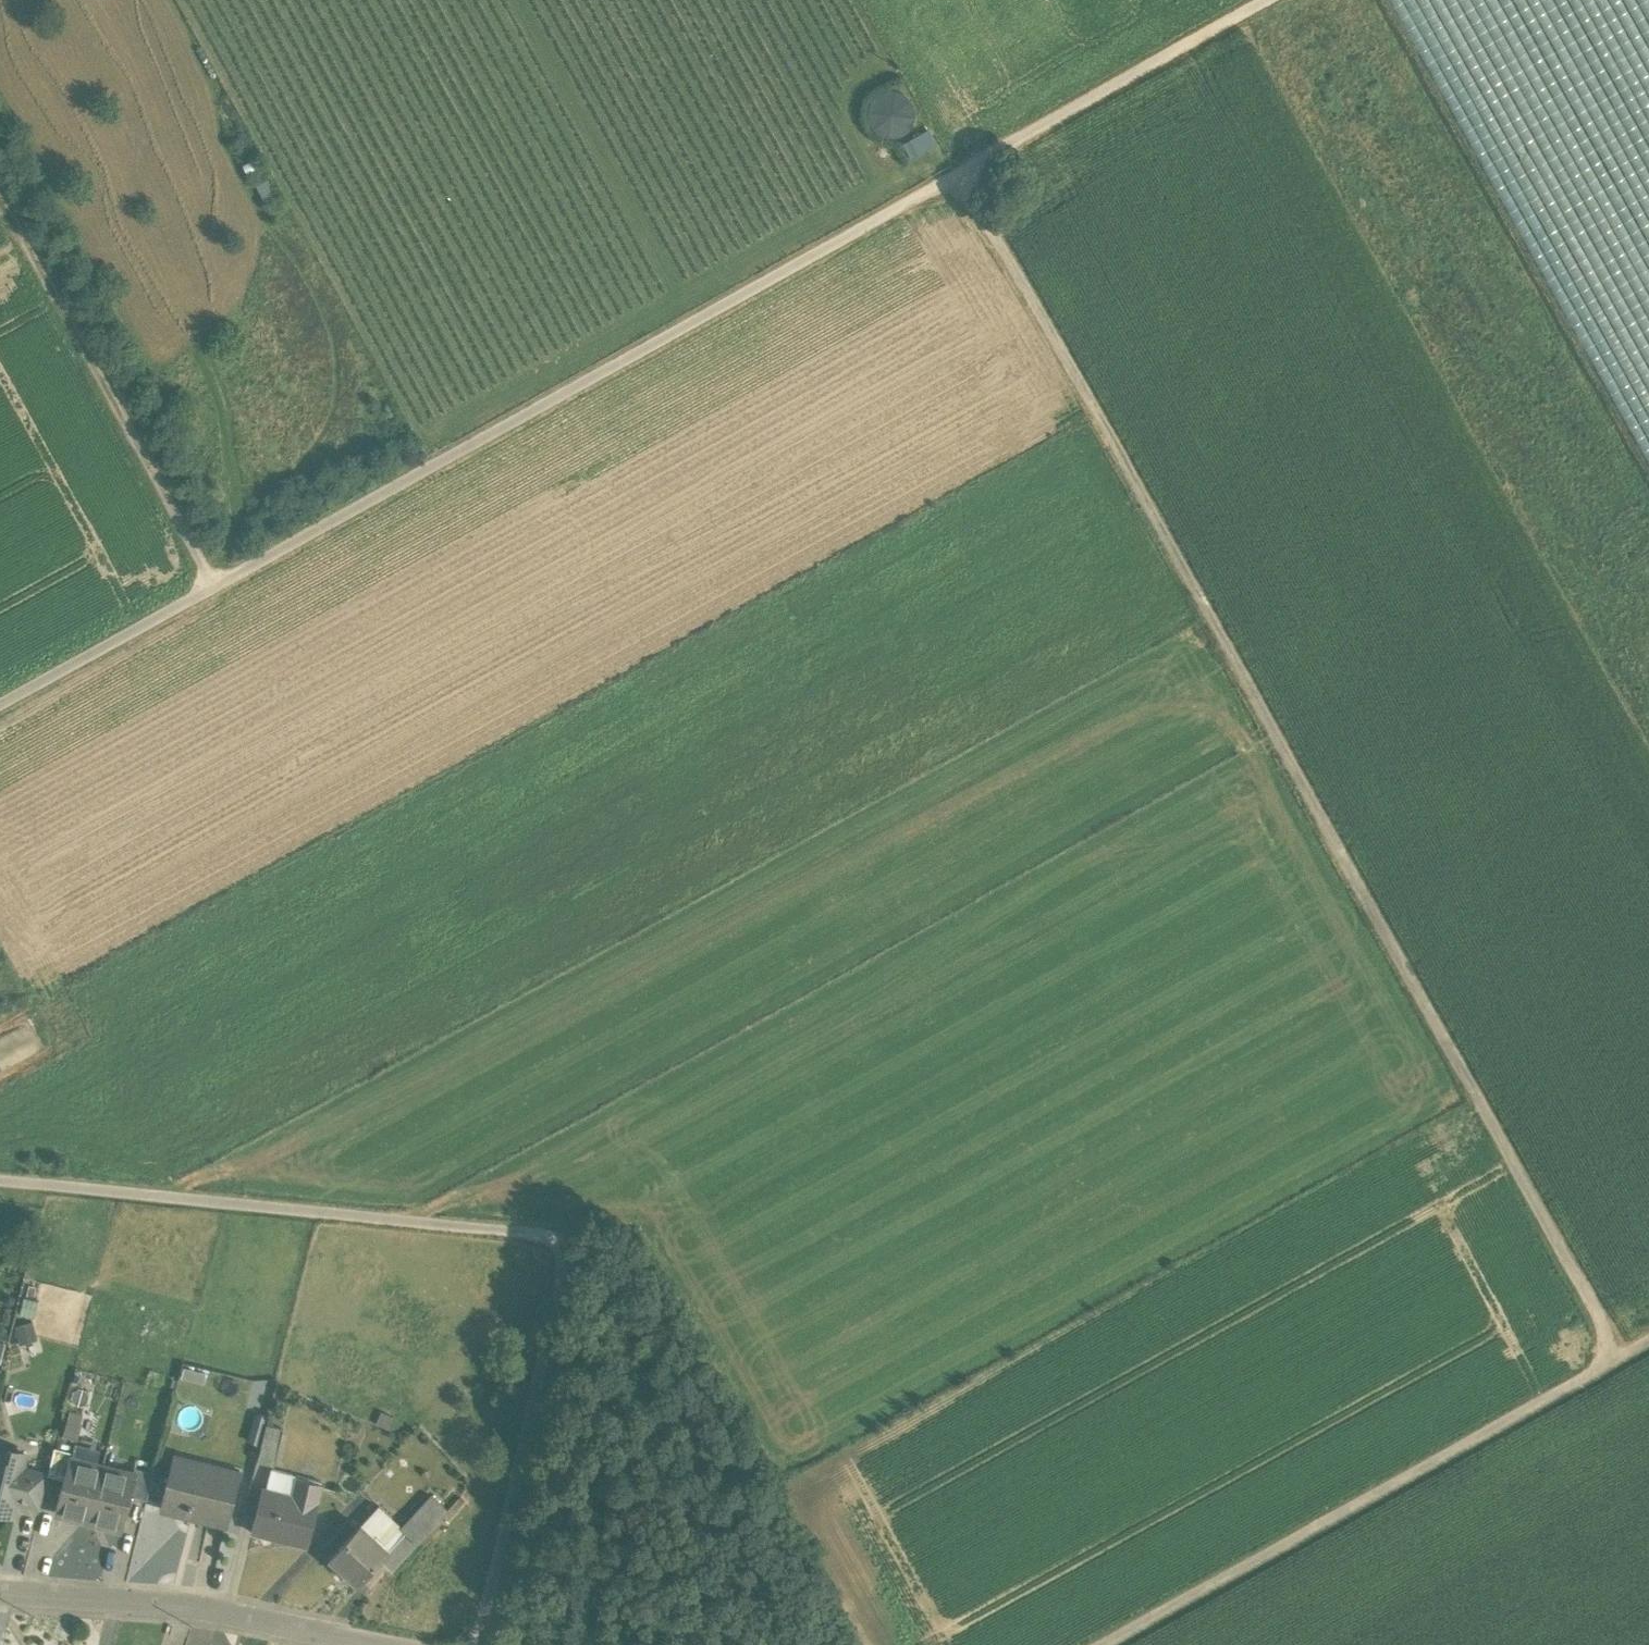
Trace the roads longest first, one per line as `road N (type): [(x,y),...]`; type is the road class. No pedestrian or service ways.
road 1 (track): [(0,719),(1283,0)]
road 2 (track): [(958,182),(1624,1365)]
road 3 (track): [(482,1644),(560,1274),(556,1247),(0,1194)]
road 4 (track): [(1118,1644),(1624,1365)]
road 5 (track): [(0,204),(218,597)]
road 6 (residential): [(0,1603),(205,1622),(340,1644)]

